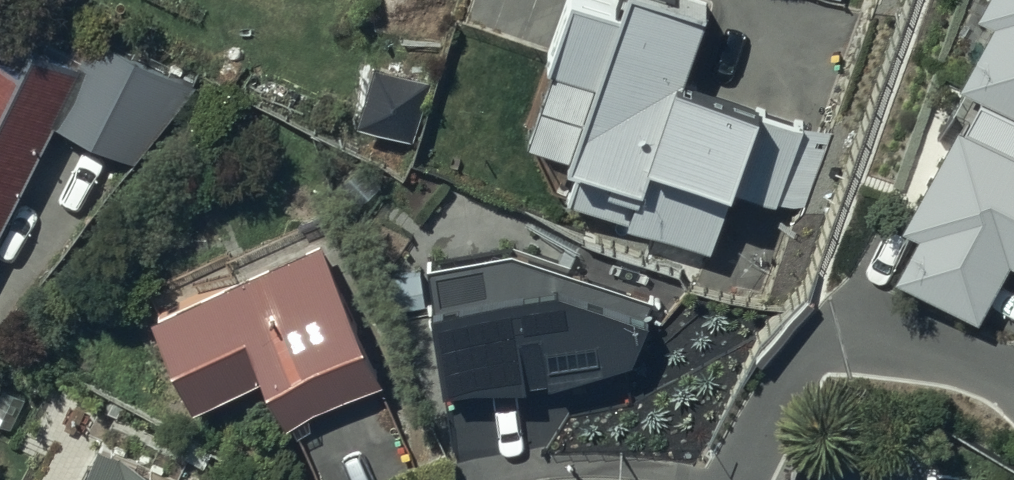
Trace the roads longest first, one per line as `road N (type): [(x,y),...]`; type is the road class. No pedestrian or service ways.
road 1 (residential): [(742,479),(818,349),(879,343),(1013,379)]

